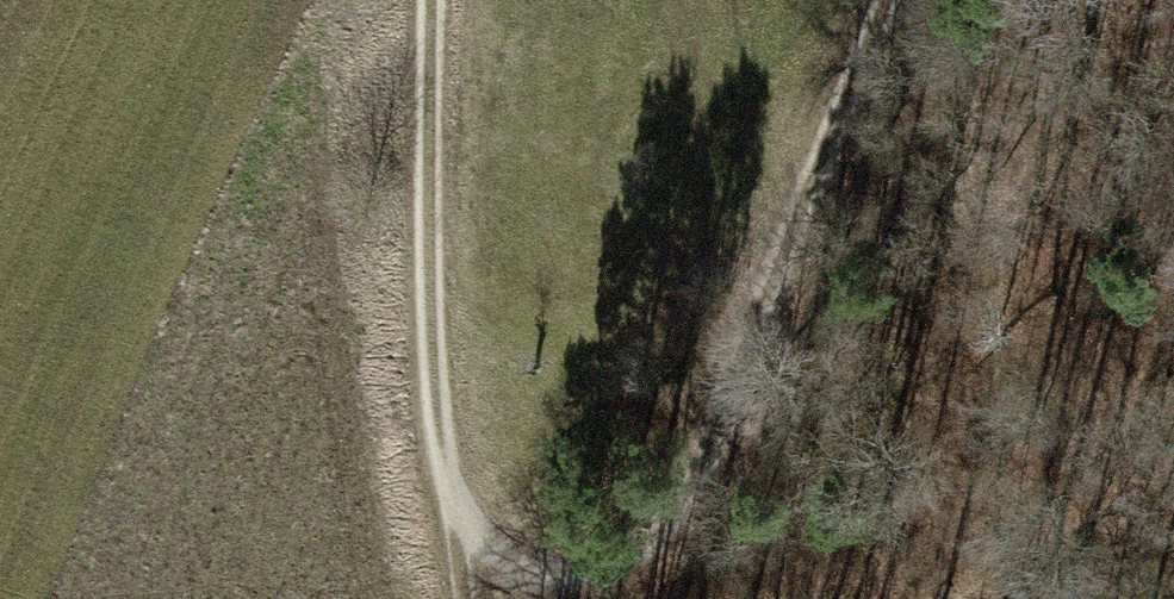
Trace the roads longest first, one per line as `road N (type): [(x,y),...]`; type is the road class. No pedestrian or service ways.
road 1 (track): [(900,0),(660,560),(533,569),(441,461)]
road 2 (track): [(470,598),(441,461),(436,0)]
road 3 (track): [(1173,476),(950,598)]

